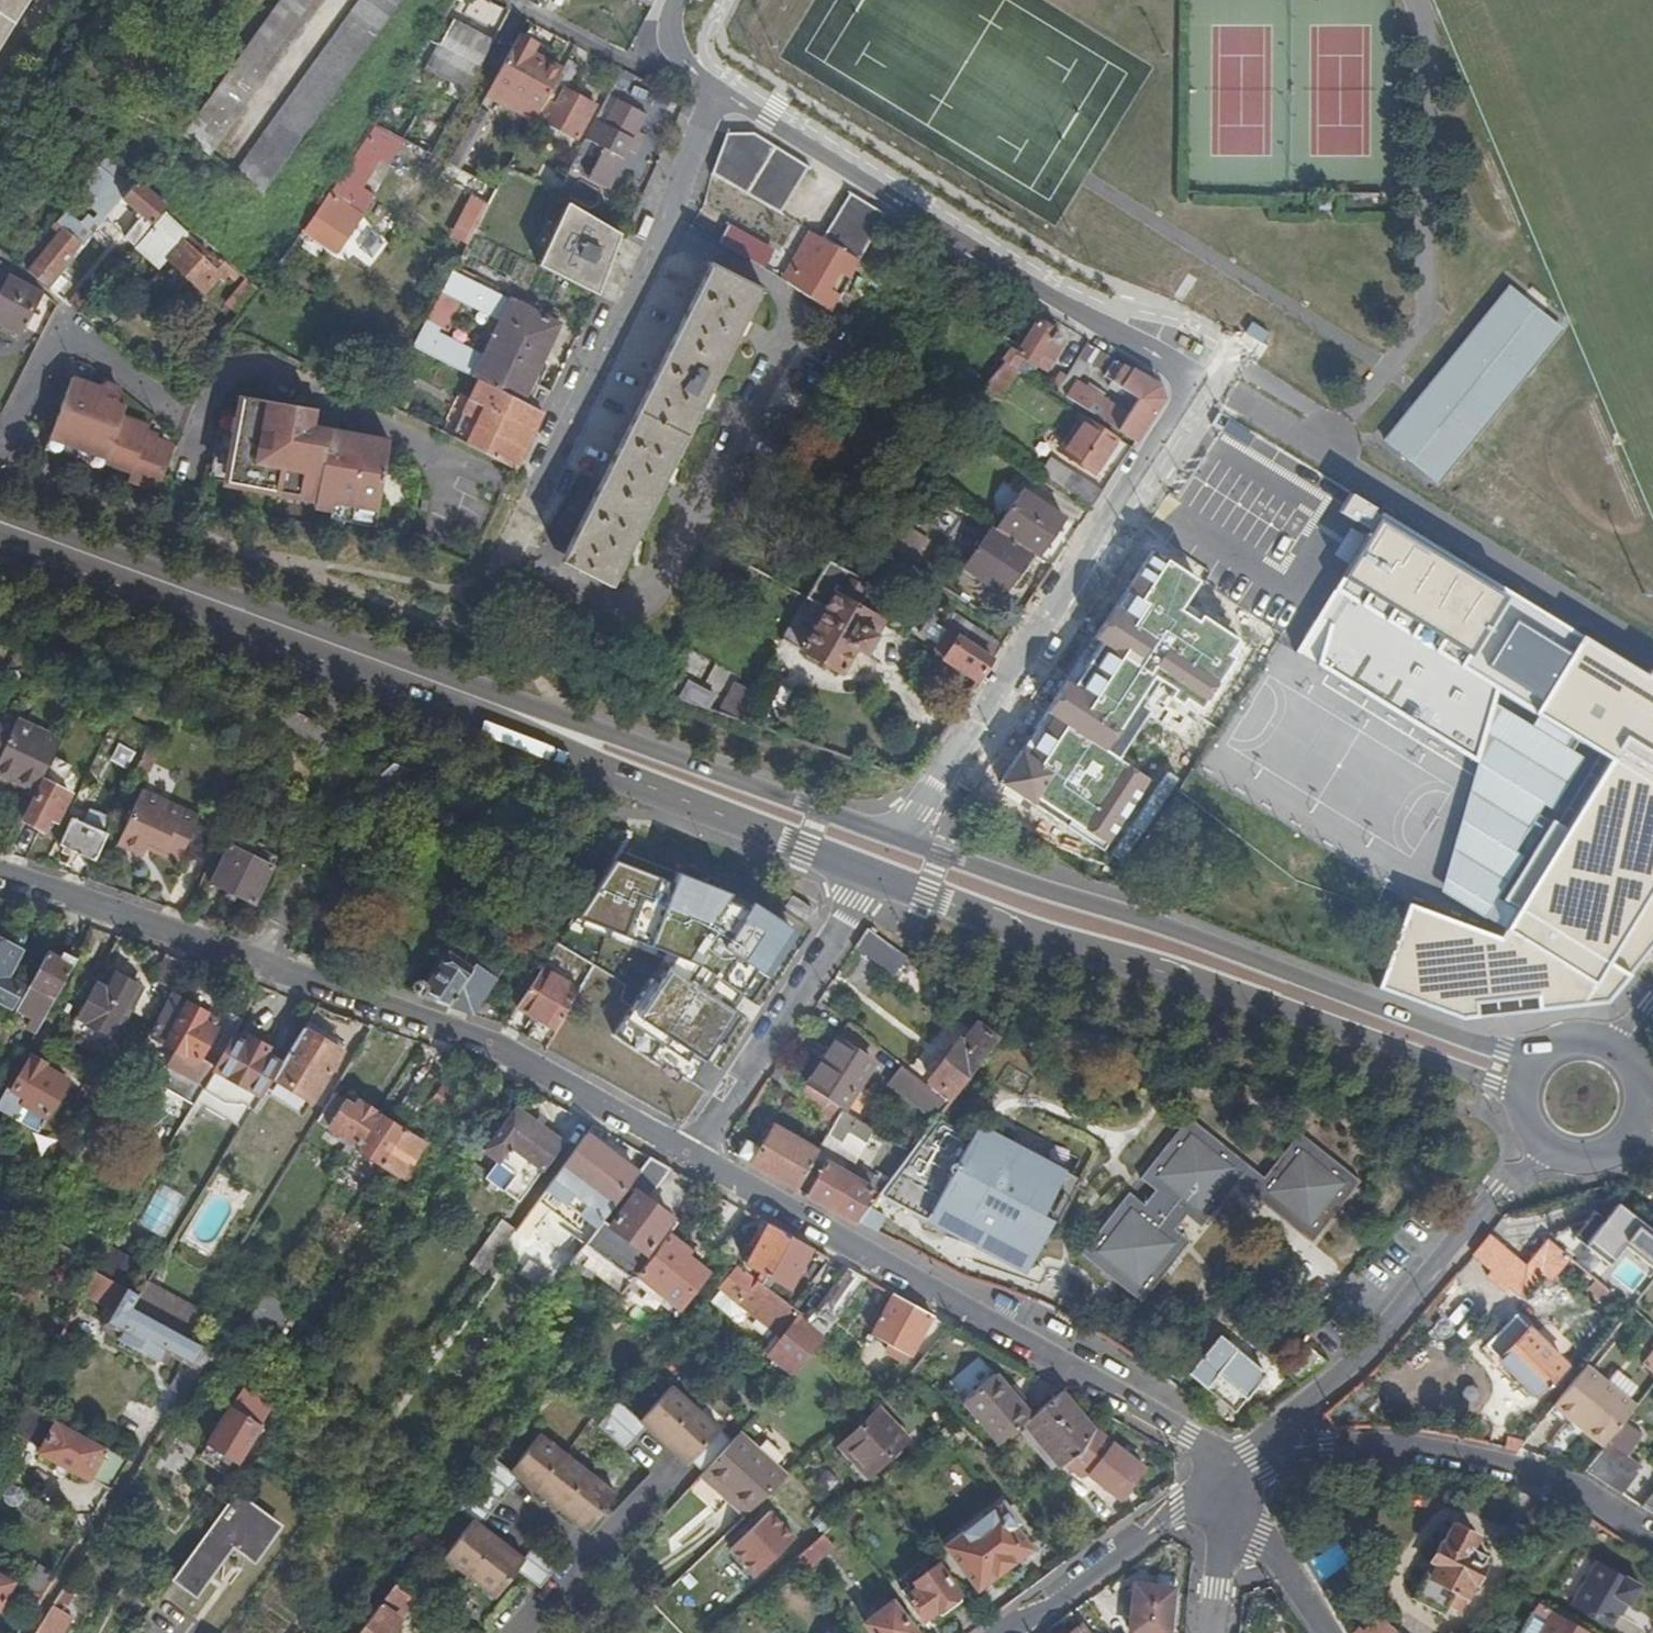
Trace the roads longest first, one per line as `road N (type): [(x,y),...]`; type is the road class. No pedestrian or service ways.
road 1 (residential): [(719,93),(1193,380),(898,841)]
road 2 (residential): [(0,875),(452,1029),(690,1153)]
road 3 (secondary): [(876,873),(1519,1092)]
road 4 (secondary): [(1536,1056),(898,841)]
road 5 (residential): [(690,1153),(1187,1435),(1221,1472)]
road 6 (residential): [(505,562),(719,93)]
road 7 (secondary): [(482,701),(0,523)]
road 8 (residential): [(1221,1472),(1345,1375),(1500,1191),(1552,1156)]
road 9 (residential): [(1652,1535),(1607,1505),(1536,1474),(1376,1445),(1327,1447),(1221,1472)]
road 10 (secondary): [(898,841),(482,701)]
road 11 (secondary): [(482,701),(591,763),(876,873)]
road 12 (residential): [(876,873),(690,1153)]
road 13 (residential): [(1221,1472),(1008,1632)]
road 14 (residential): [(524,1632),(673,1471)]
road 15 (residential): [(1329,1632),(1221,1472)]
road 16 (residential): [(1221,1472),(1211,1632)]

